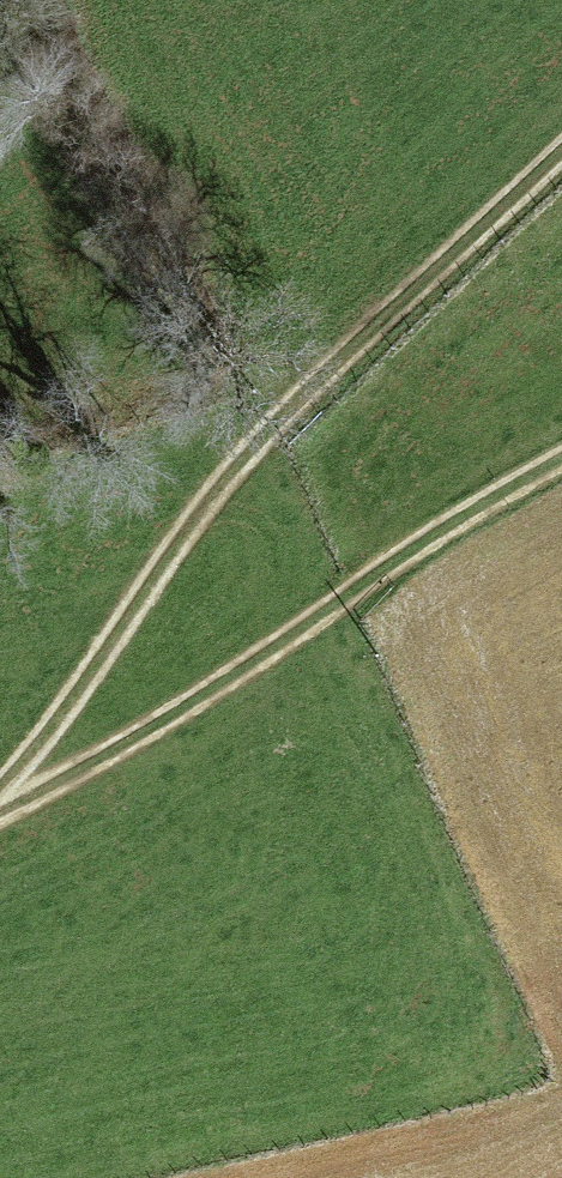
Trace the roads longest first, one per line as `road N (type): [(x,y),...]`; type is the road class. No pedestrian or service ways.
road 1 (track): [(0,792),(256,452),(561,151)]
road 2 (track): [(561,458),(477,506),(159,732),(0,819)]

